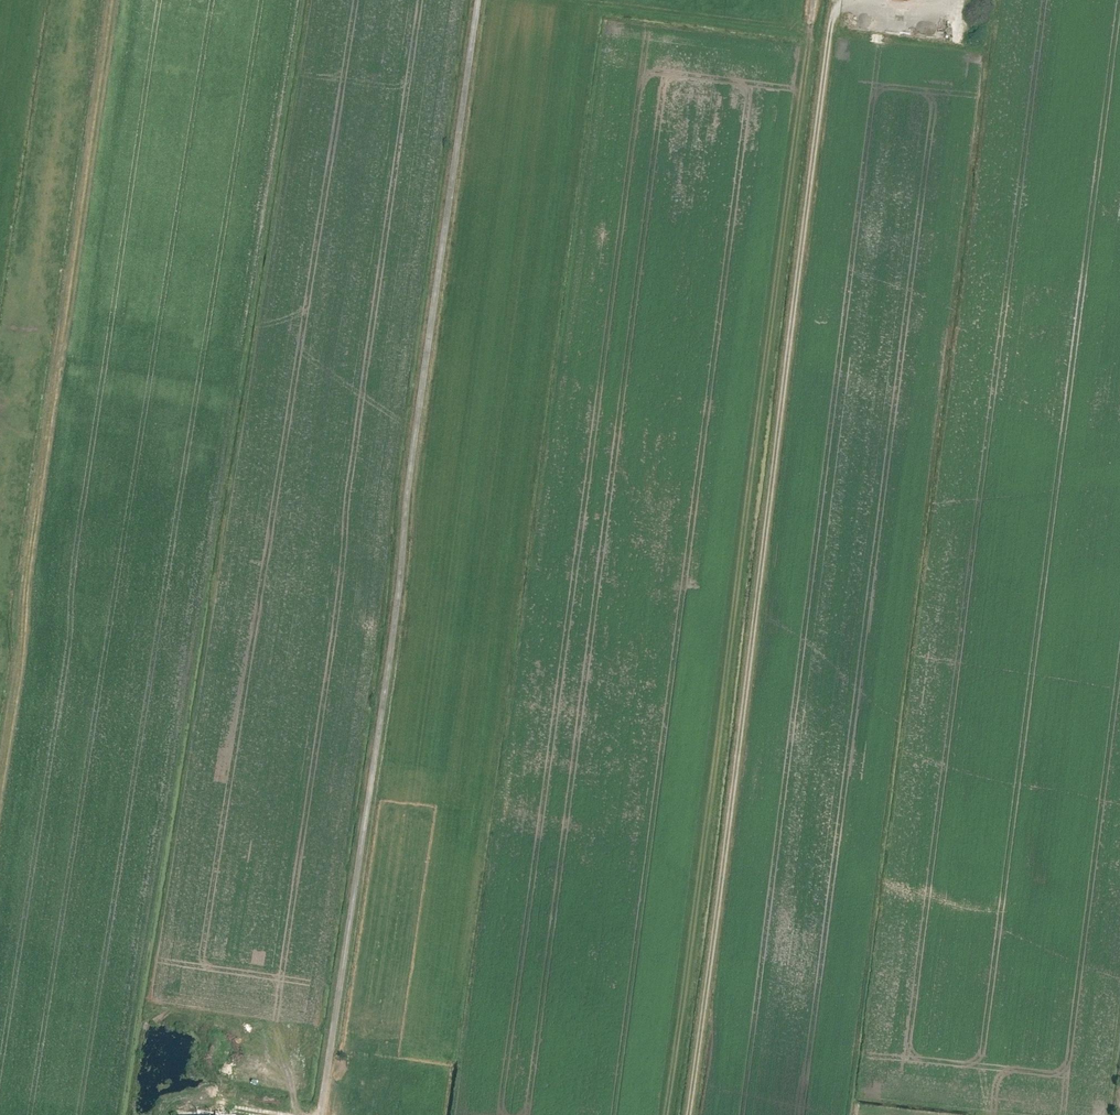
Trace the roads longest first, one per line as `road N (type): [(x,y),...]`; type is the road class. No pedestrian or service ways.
road 1 (unclassified): [(321,1114),(479,0)]
road 2 (track): [(689,1114),(833,0)]

